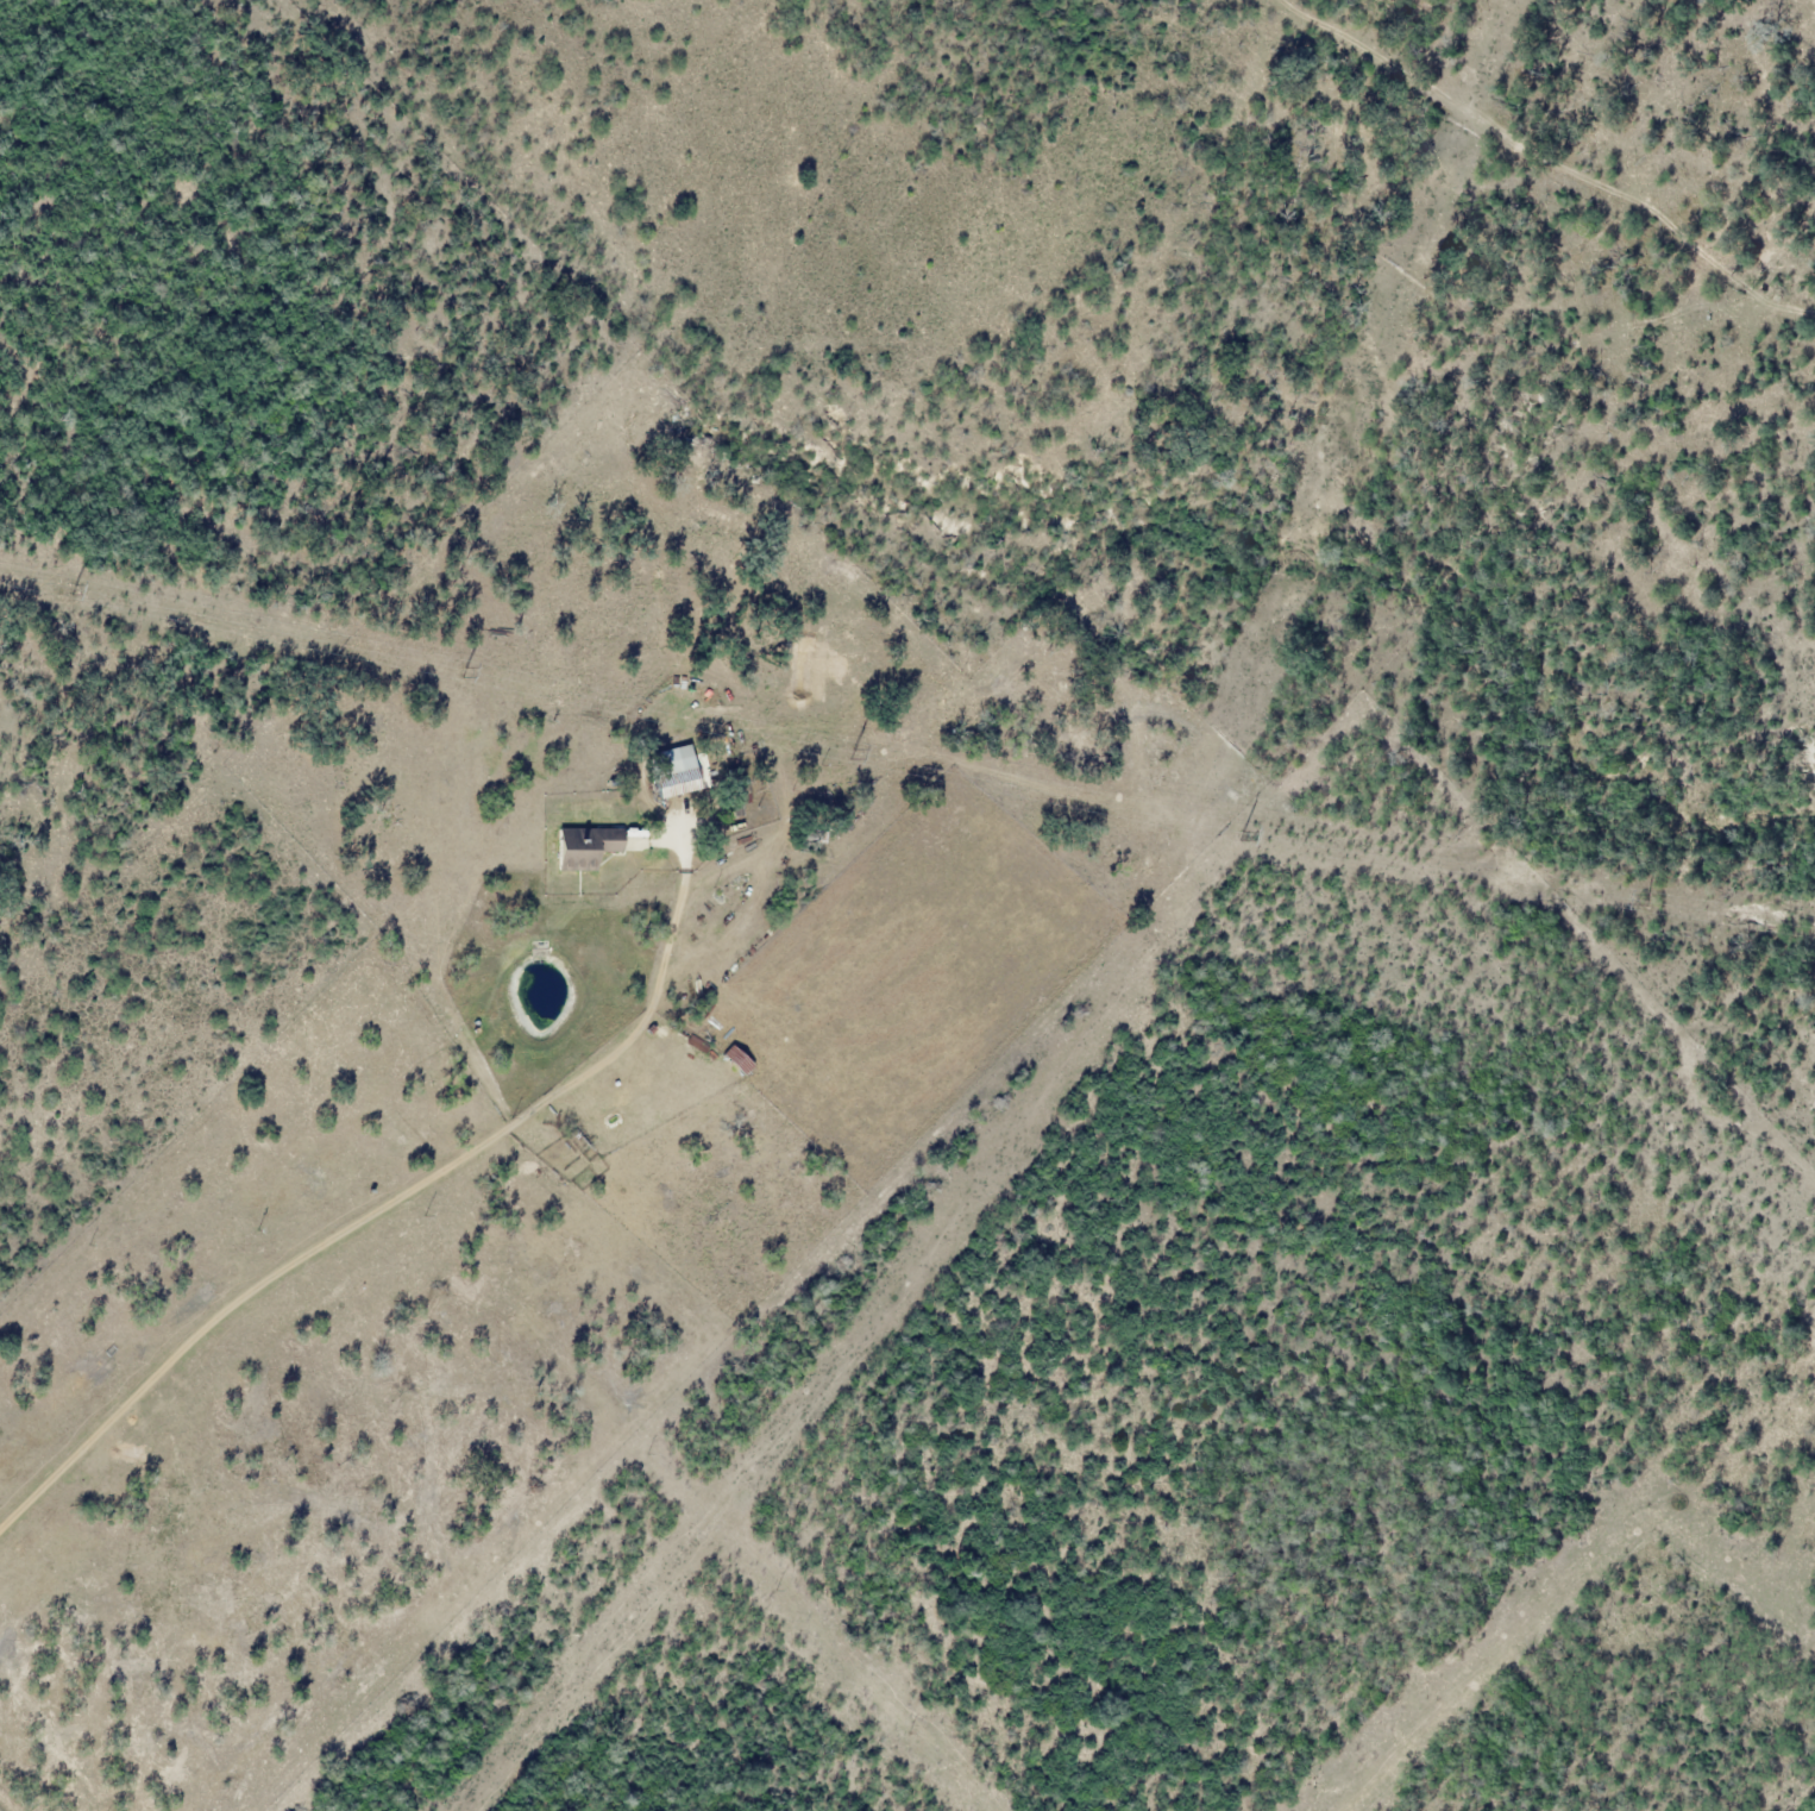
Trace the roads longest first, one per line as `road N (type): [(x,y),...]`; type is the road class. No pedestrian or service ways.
road 1 (track): [(1814,317),(1763,302),(1651,211),(1546,163),(1286,0)]

